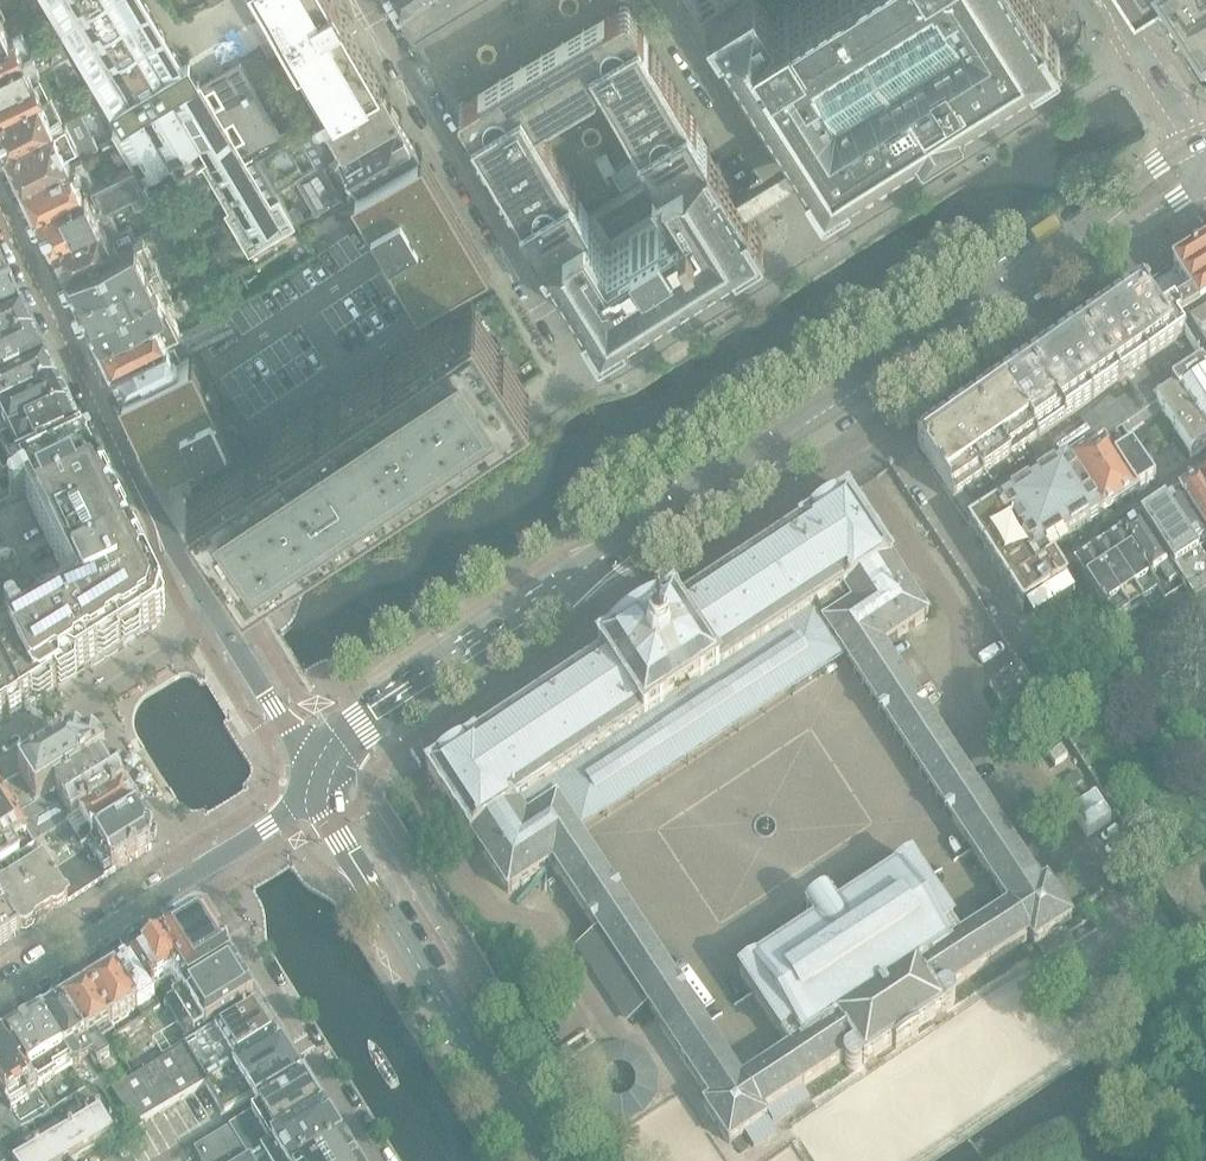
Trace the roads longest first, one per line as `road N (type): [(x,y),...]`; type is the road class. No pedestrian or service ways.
road 1 (residential): [(321,775),(333,749),(598,571),(646,525),(1078,247)]
road 2 (residential): [(0,194),(220,620)]
road 3 (residential): [(539,1160),(349,853),(323,800),(321,775)]
road 4 (residential): [(585,384),(368,0)]
road 5 (residential): [(585,384),(220,620)]
road 6 (residential): [(1137,44),(814,245)]
road 7 (residential): [(195,871),(377,1160)]
road 8 (residential): [(665,0),(775,165),(814,245)]
road 9 (residential): [(814,245),(585,384)]
road 10 (residential): [(195,871),(0,997)]
road 11 (residential): [(220,620),(321,775)]
road 12 (residential): [(1202,144),(1121,198),(1078,247)]
road 13 (residential): [(321,775),(283,816),(195,871)]
road 14 (residential): [(220,620),(91,701)]
road 15 (residential): [(1078,247),(1205,187)]

